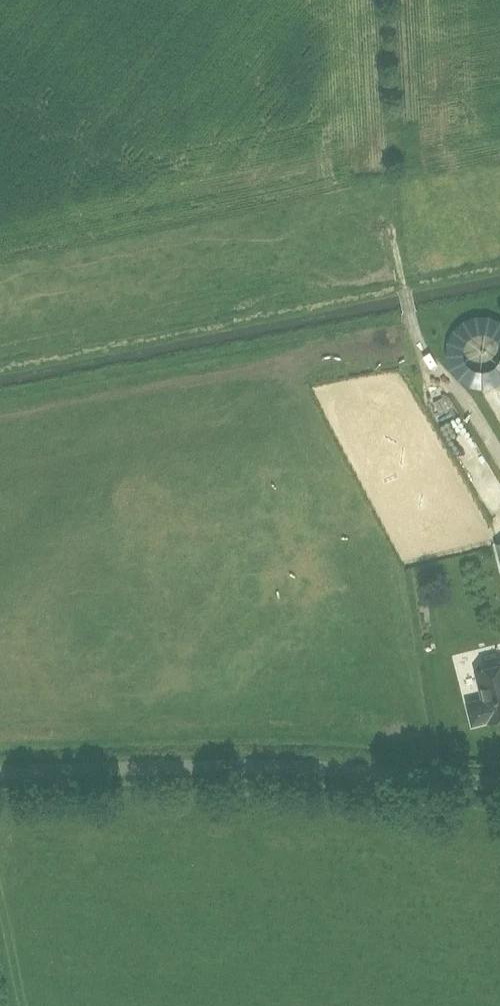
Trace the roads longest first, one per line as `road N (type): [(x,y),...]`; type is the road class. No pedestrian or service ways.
road 1 (unclassified): [(0,776),(310,768),(499,787)]

